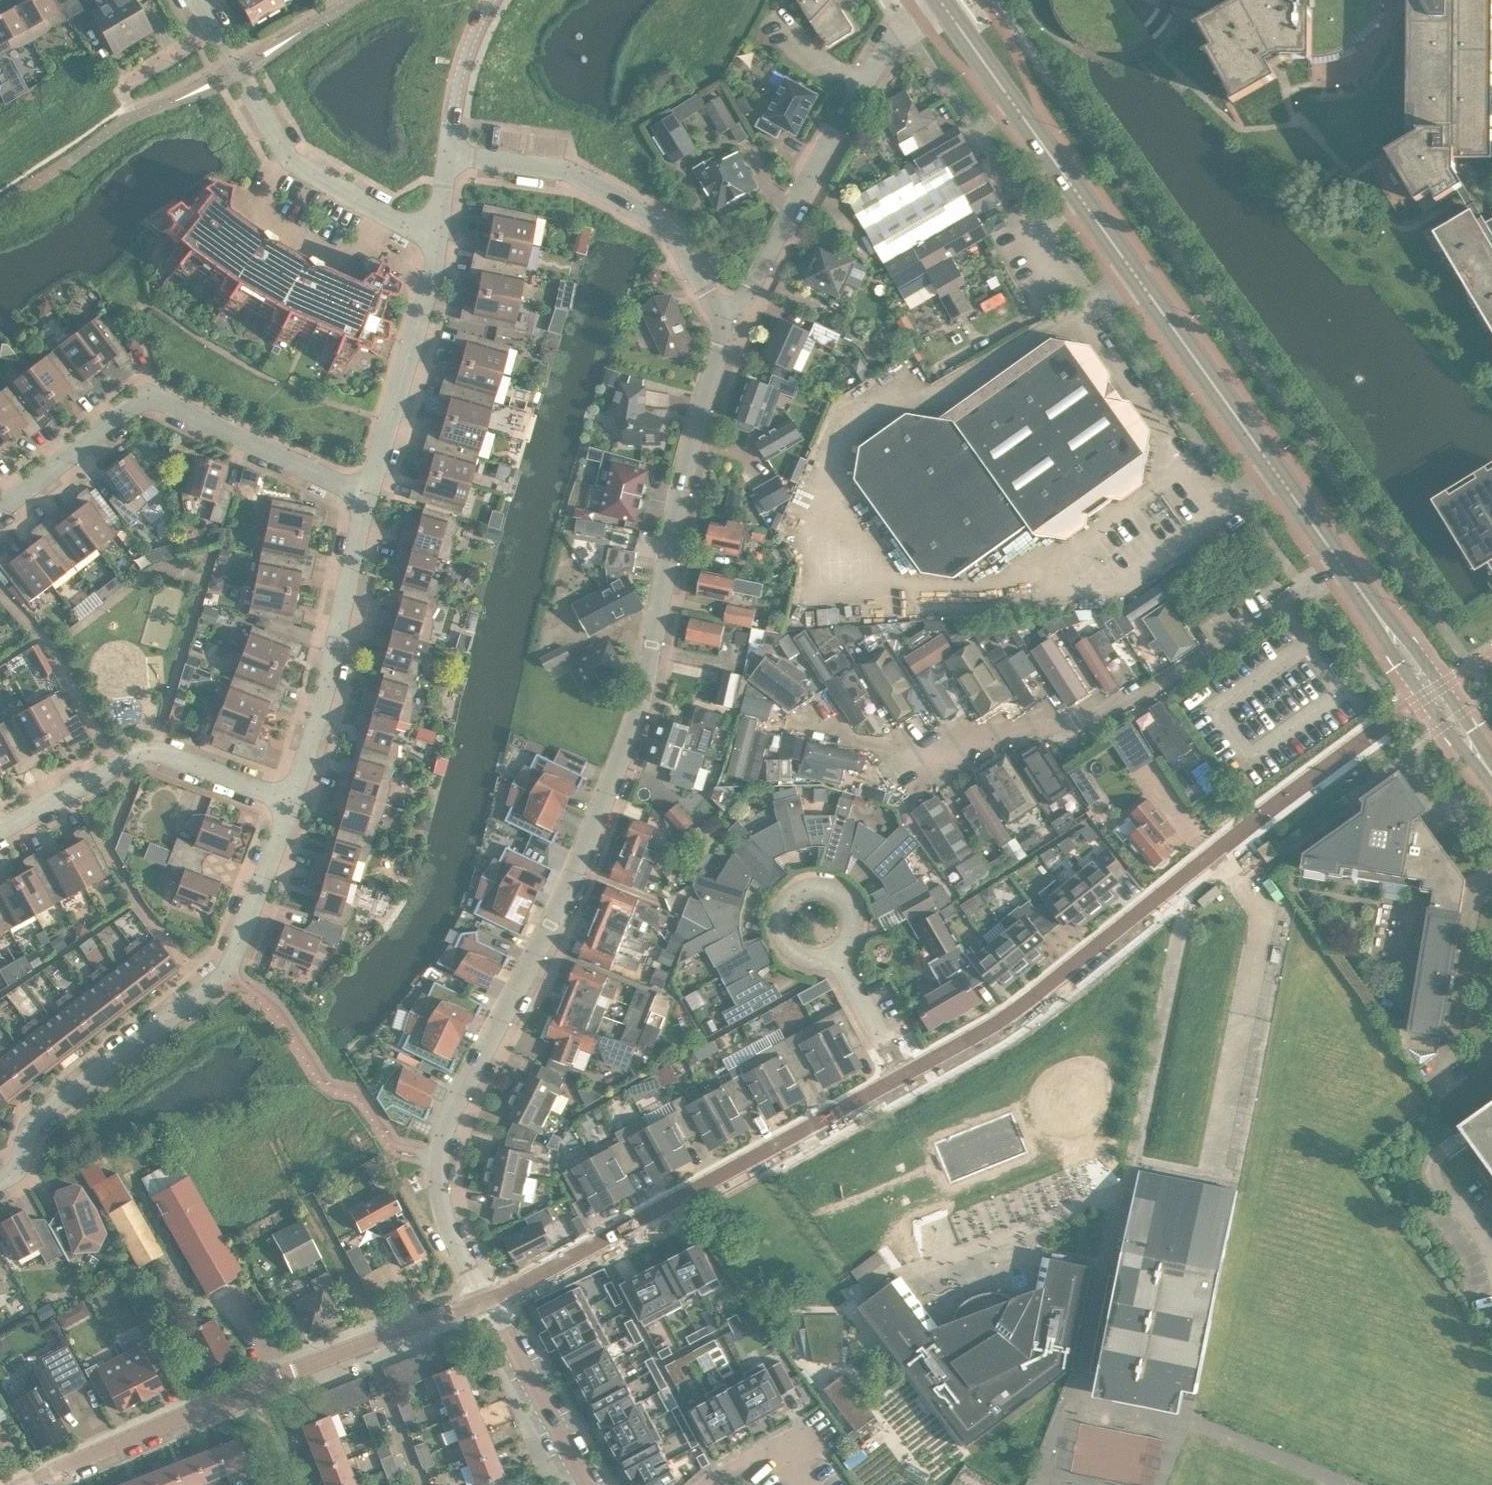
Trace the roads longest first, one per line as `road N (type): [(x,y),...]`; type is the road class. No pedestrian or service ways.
road 1 (residential): [(483,1299),(438,1191),(441,1134),(518,990),(639,714),(725,315)]
road 2 (secondary): [(1341,563),(941,0)]
road 3 (residential): [(825,704),(844,737),(934,754),(1075,719),(1144,695),(1341,563)]
road 4 (residential): [(0,1182),(19,1172),(35,1120),(224,974),(291,800)]
road 5 (residential): [(483,1299),(256,1383),(26,1484)]
road 6 (residential): [(483,1299),(899,1077)]
road 7 (residential): [(899,1077),(1005,1015),(1249,825)]
road 8 (residential): [(0,514),(147,407),(368,494)]
road 9 (residential): [(443,227),(302,164),(266,127),(196,0)]
road 10 (residential): [(725,315),(666,228),(565,173),(449,155)]
road 11 (residential): [(0,834),(155,754),(291,800)]
road 12 (residential): [(291,800),(368,494)]
road 13 (residential): [(368,494),(443,227)]
road 14 (secondary): [(1491,772),(1341,563)]
road 15 (residential): [(725,315),(743,297),(833,128)]
road 16 (residential): [(585,1484),(483,1299)]
road 17 (residential): [(449,155),(468,54),(495,0)]
road 18 (residential): [(899,1077),(834,954)]
road 19 (residential): [(706,1484),(786,1445),(814,1484)]

